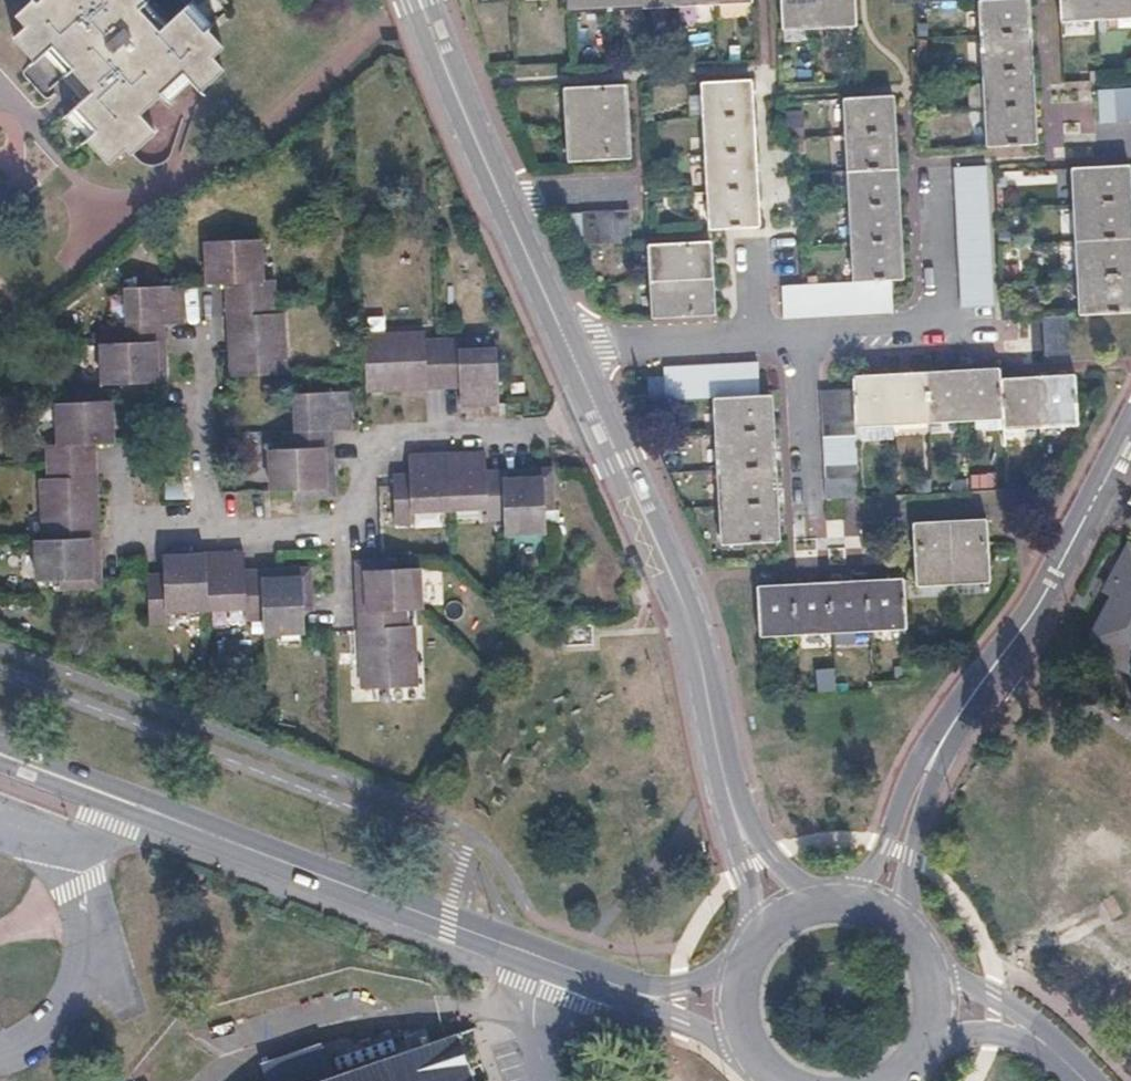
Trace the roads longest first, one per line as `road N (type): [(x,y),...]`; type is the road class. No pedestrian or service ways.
road 1 (secondary): [(640,993),(0,755)]
road 2 (tertiary): [(420,0),(595,410)]
road 3 (residential): [(915,798),(973,693),(1041,600),(1130,434)]
road 4 (tertiary): [(595,410),(686,607),(722,768)]
road 5 (tertiary): [(722,768),(757,905),(754,943)]
road 6 (tertiary): [(813,902),(754,831),(722,768)]
road 7 (secondary): [(1032,1036),(1023,1016),(933,963)]
road 8 (residential): [(902,921),(915,798)]
road 9 (secondary): [(640,993),(680,1023),(748,1047)]

